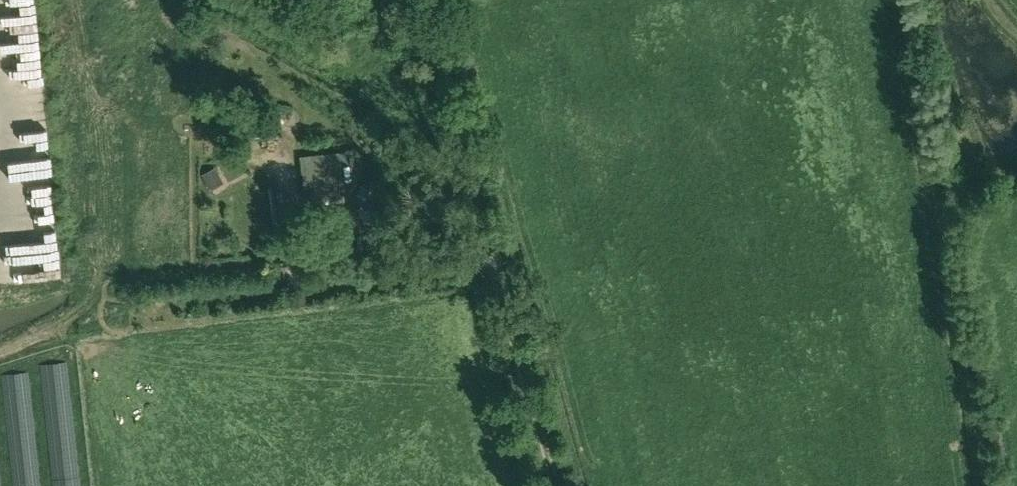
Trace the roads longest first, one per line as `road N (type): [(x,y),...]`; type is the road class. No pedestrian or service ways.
road 1 (track): [(990,485),(904,0)]
road 2 (track): [(419,0),(491,236),(489,251),(468,269)]
road 3 (track): [(489,251),(521,293),(537,405),(563,485)]
road 4 (track): [(238,0),(439,116),(453,112)]

